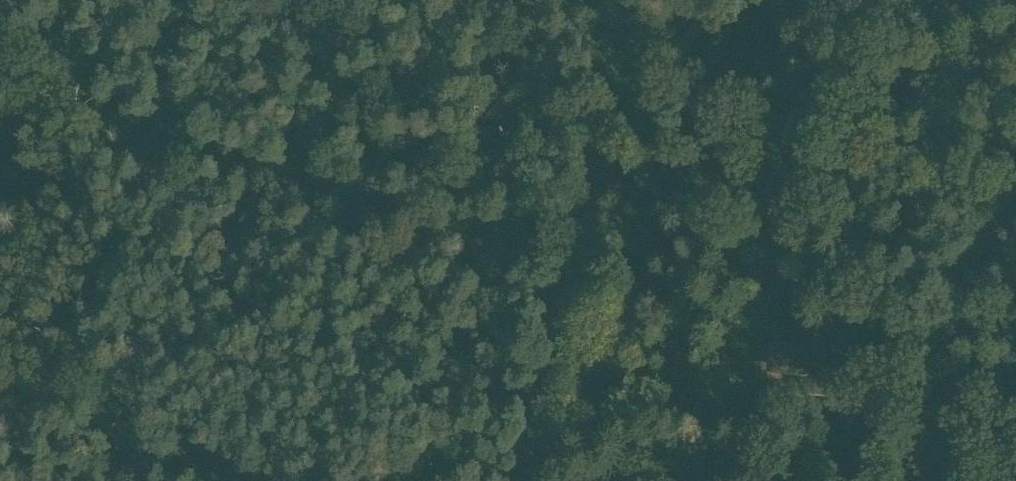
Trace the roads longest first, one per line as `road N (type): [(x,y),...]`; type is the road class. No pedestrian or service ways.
road 1 (track): [(0,97),(574,276)]
road 2 (unclassified): [(718,0),(643,103),(598,191),(522,480)]

